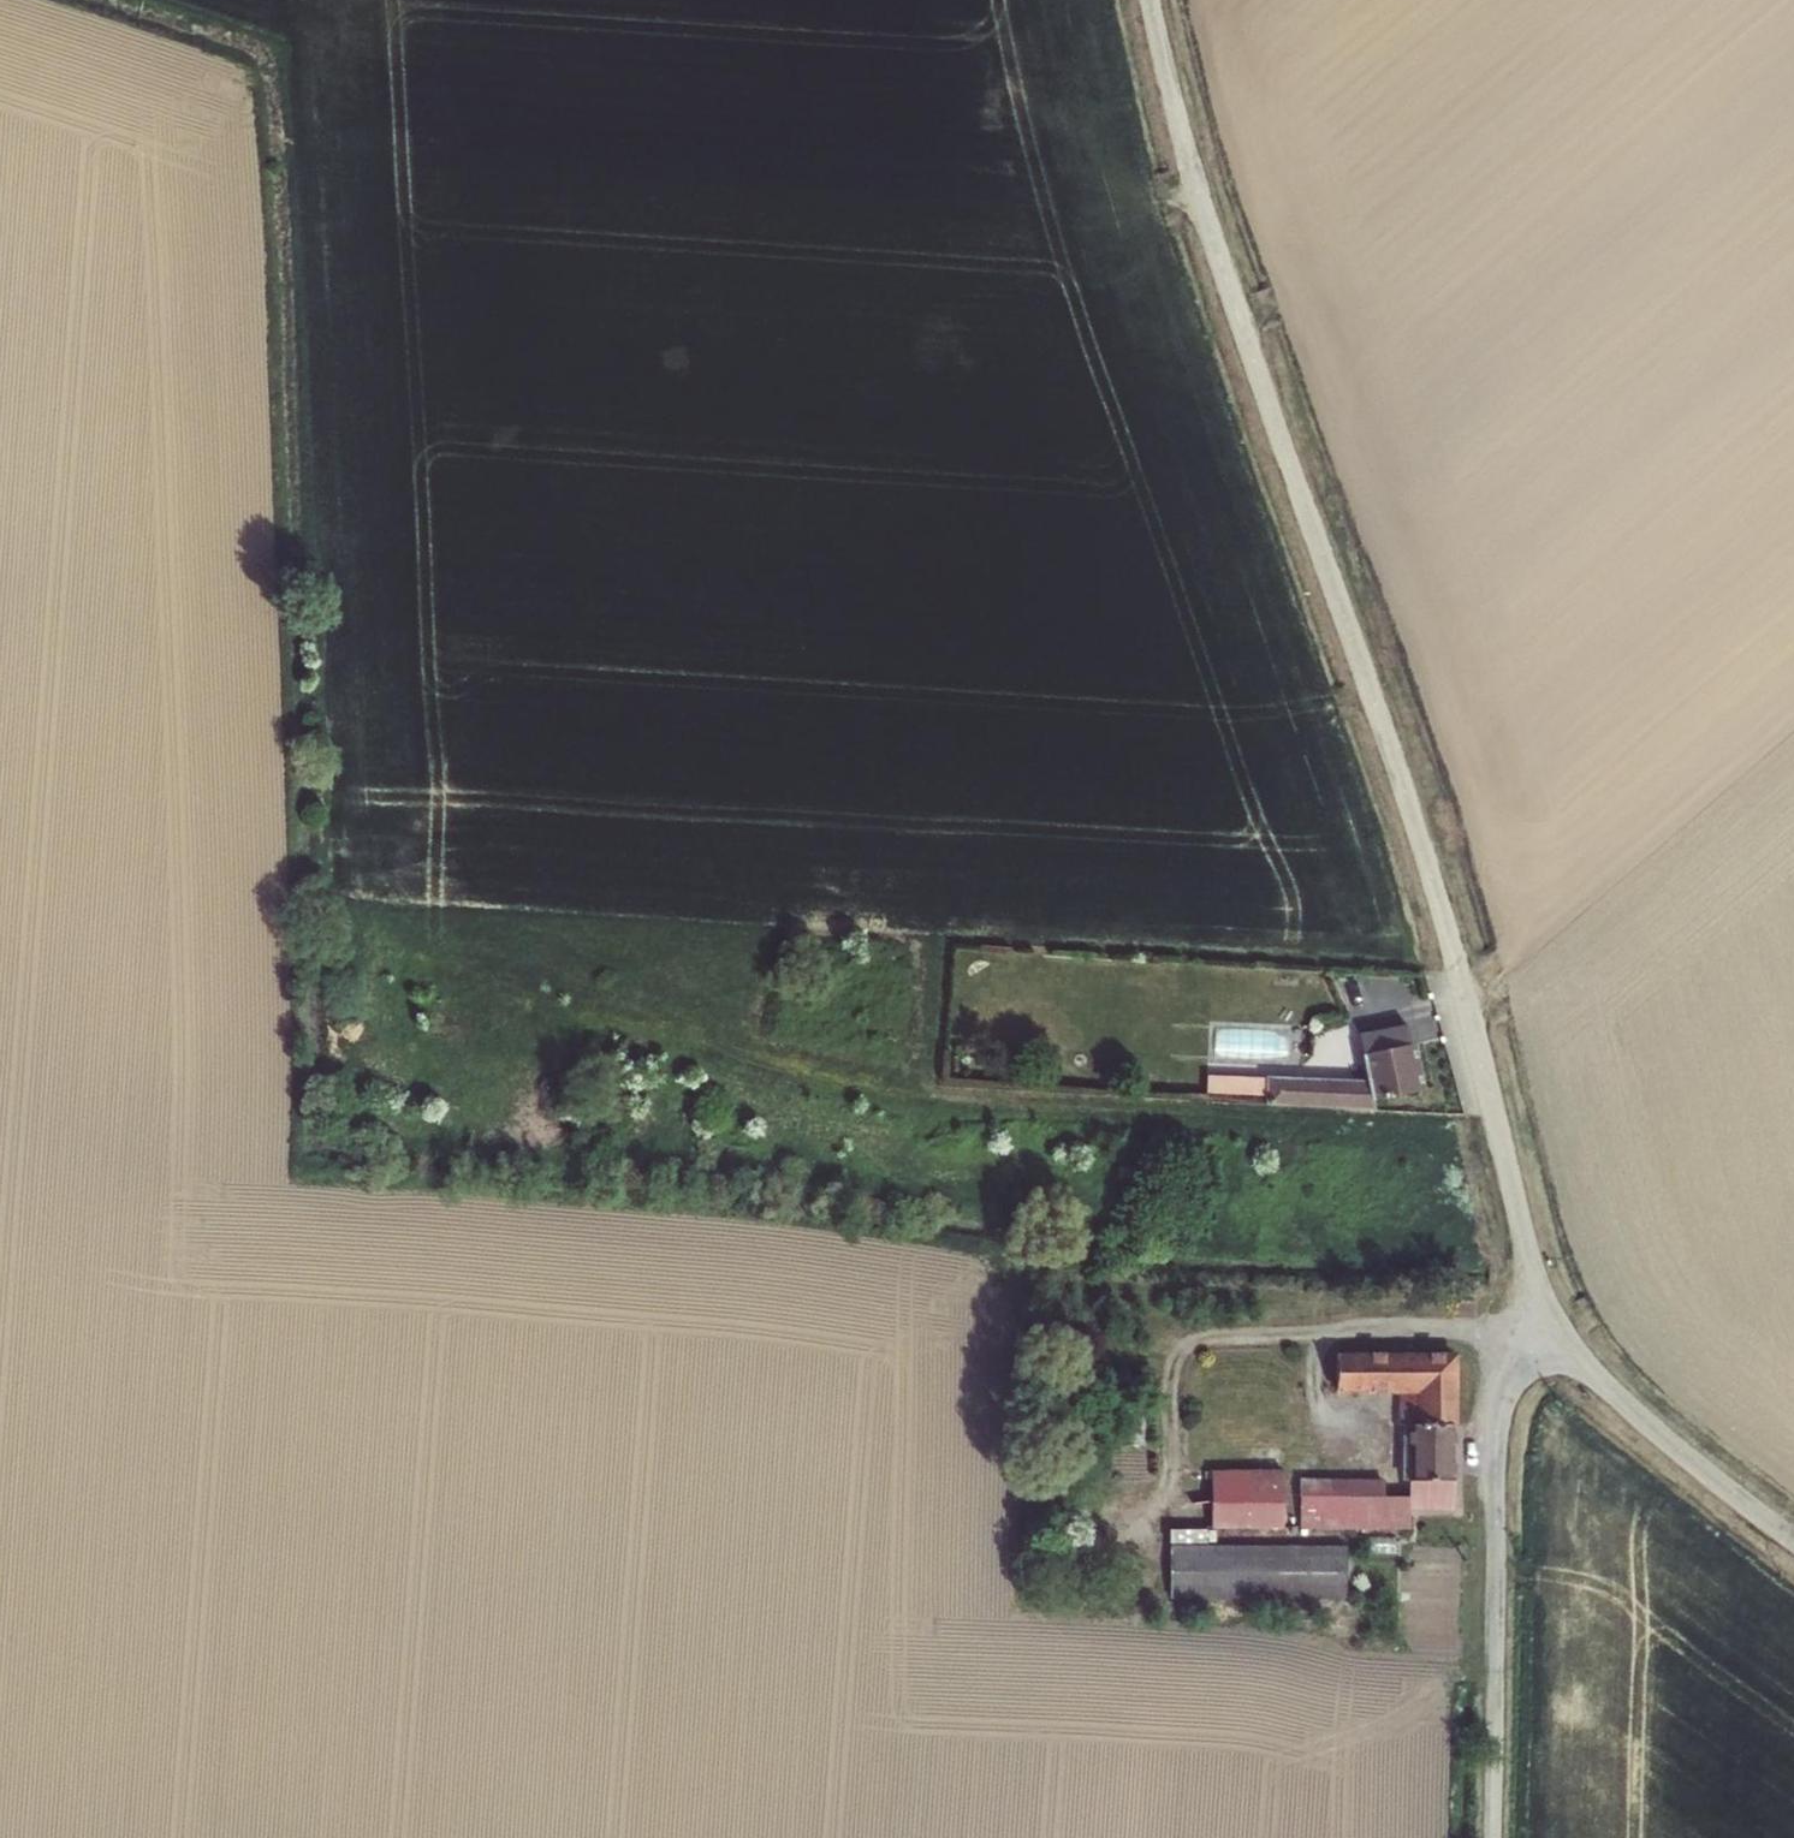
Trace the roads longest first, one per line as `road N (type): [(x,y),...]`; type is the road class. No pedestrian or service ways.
road 1 (unclassified): [(1557,1325),(1521,1226),(1445,922),(1203,212),(1149,0)]
road 2 (residential): [(1557,1325),(1513,1375),(1497,1418),(1491,1837)]
road 3 (unclassified): [(1793,1542),(1657,1432),(1557,1325)]

